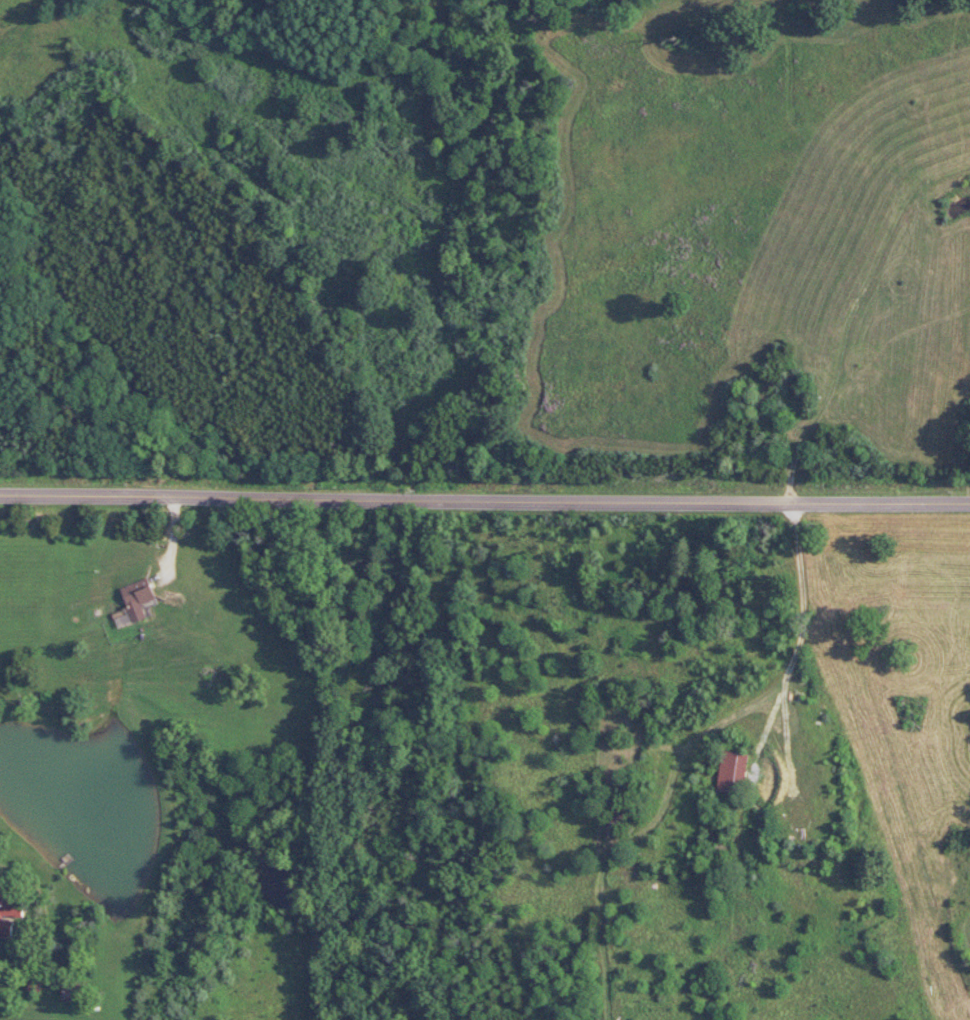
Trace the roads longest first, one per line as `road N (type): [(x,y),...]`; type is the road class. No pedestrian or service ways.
road 1 (tertiary): [(0,496),(969,504)]

